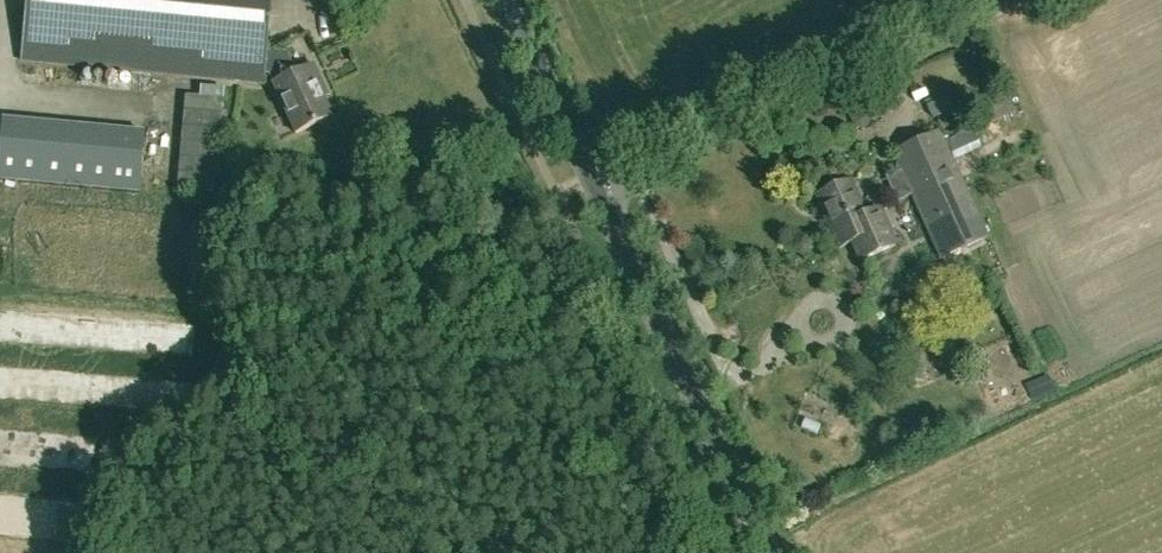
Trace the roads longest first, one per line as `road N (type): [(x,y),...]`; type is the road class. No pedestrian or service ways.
road 1 (unclassified): [(979,0),(591,177)]
road 2 (tertiary): [(768,552),(591,177)]
road 3 (tertiary): [(591,177),(507,0)]

